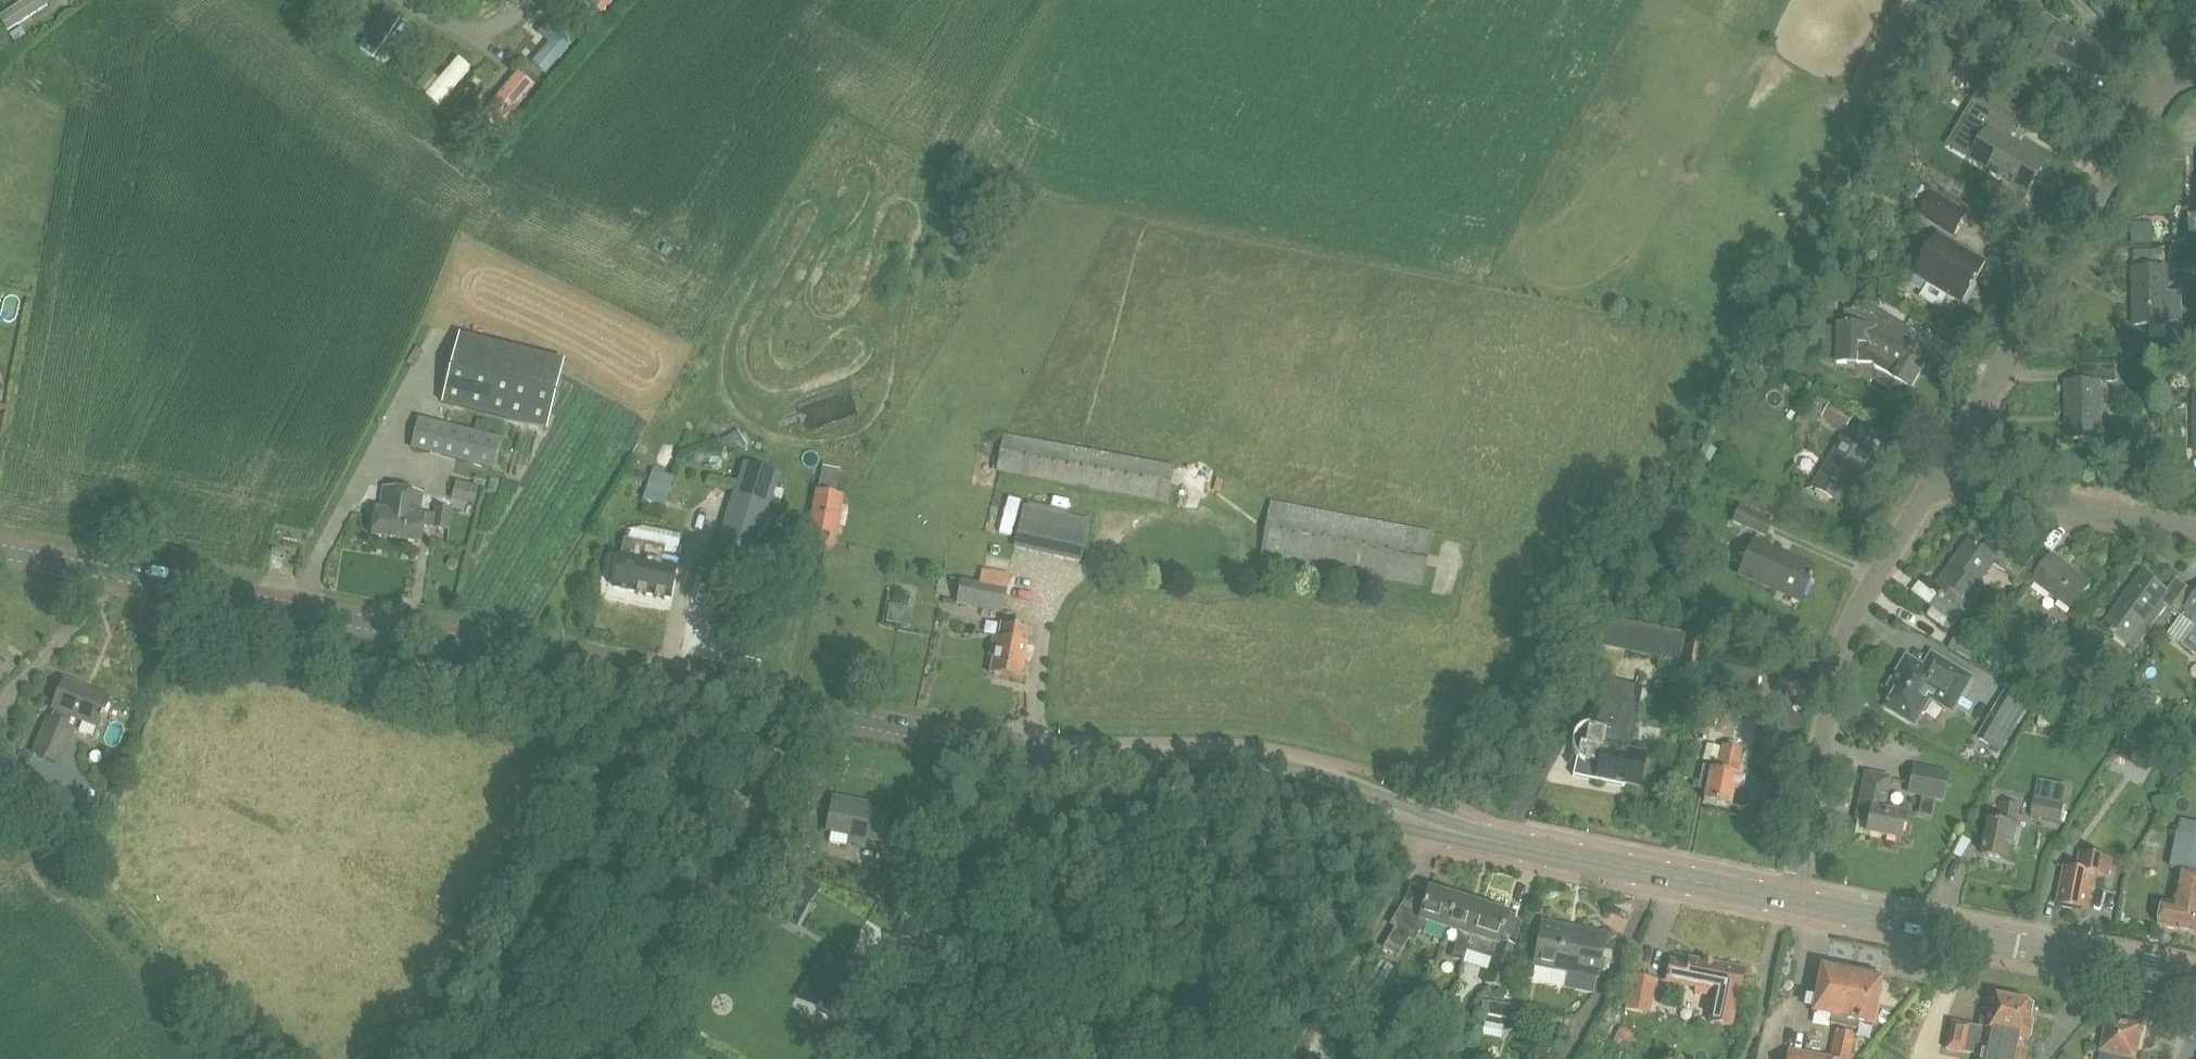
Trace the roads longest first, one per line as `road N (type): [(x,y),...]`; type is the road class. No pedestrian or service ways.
road 1 (primary): [(794,707),(0,552)]
road 2 (residential): [(2195,73),(2165,93),(1934,477)]
road 3 (primary): [(1487,840),(1273,764),(1024,750)]
road 4 (primary): [(1024,750),(1118,772),(1261,788),(1487,840)]
road 5 (residential): [(1934,477),(1854,610),(1786,902)]
road 6 (track): [(627,675),(407,1058)]
road 7 (primary): [(2195,980),(1786,902)]
road 8 (primary): [(1786,902),(1487,840)]
road 9 (residential): [(2195,529),(1934,477)]
road 10 (primary): [(794,707),(1024,750)]

